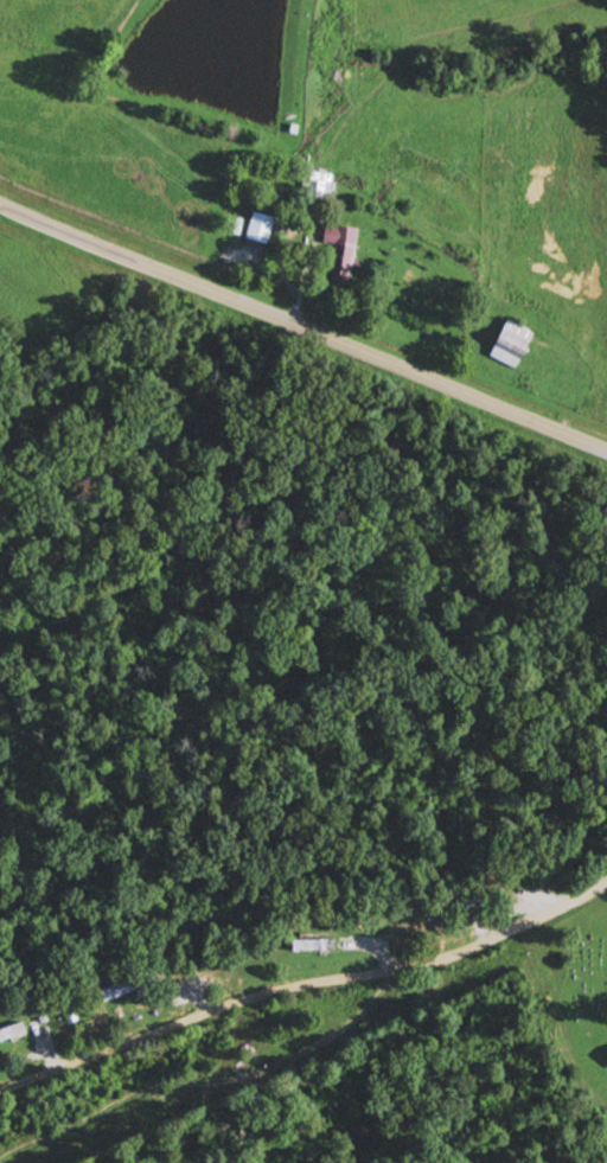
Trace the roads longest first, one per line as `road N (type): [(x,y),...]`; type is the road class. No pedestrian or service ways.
road 1 (tertiary): [(0,207),(606,455)]
road 2 (residential): [(0,1088),(213,1007),(301,982),(407,970),(475,947),(606,879)]

